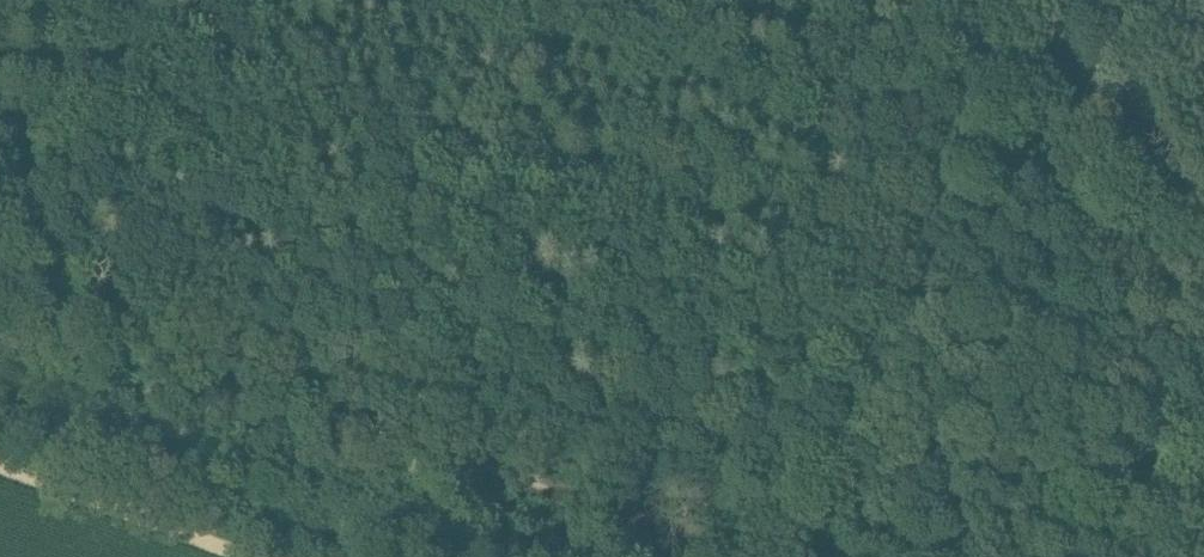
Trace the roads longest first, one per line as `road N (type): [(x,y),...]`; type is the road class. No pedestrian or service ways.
road 1 (track): [(751,556),(0,277)]
road 2 (track): [(851,556),(1044,0)]
road 3 (track): [(0,463),(255,556)]

